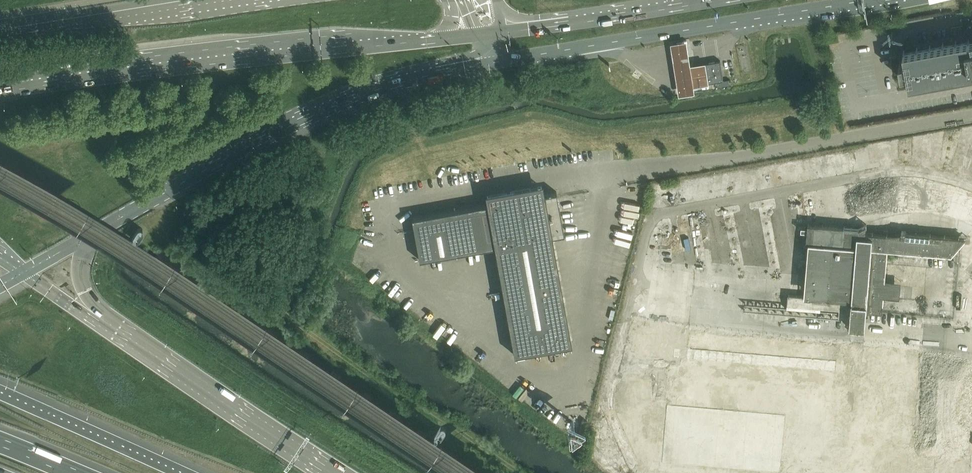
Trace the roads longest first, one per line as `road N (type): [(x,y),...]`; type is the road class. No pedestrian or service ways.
road 1 (primary): [(441,39),(242,53),(1,86)]
road 2 (primary): [(98,230),(352,94),(495,62)]
road 3 (primary): [(495,62),(894,0)]
road 4 (track): [(176,232),(282,313),(322,171),(303,117)]
road 5 (motorway): [(331,472),(101,318)]
road 6 (track): [(282,313),(507,472)]
road 7 (primary): [(730,0),(502,32)]
road 8 (motorway): [(182,472),(0,392)]
road 9 (secondary): [(0,30),(188,0)]

